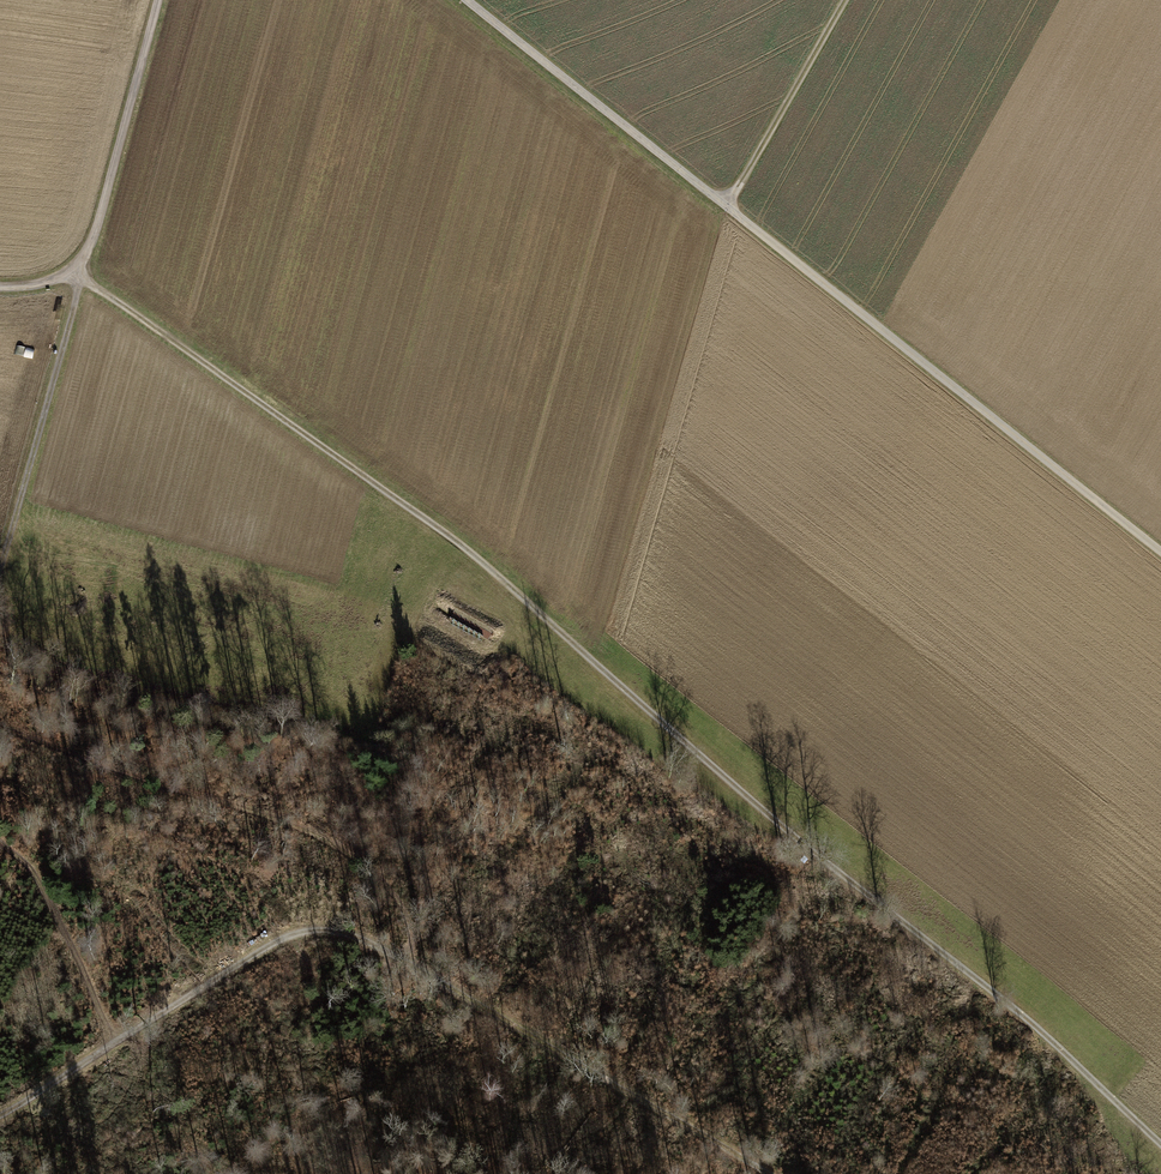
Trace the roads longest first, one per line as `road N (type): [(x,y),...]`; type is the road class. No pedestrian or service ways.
road 1 (track): [(1160,1145),(1045,1036),(826,863),(455,540),(75,272)]
road 2 (track): [(771,1173),(408,961),(357,935),(322,929),(279,935),(0,1112)]
road 3 (track): [(1160,550),(470,0)]
road 4 (track): [(0,613),(28,660),(60,673),(404,748)]
road 5 (track): [(75,272),(78,288),(0,565)]
road 6 (track): [(75,272),(107,204),(160,0)]
road 7 (track): [(845,0),(729,206)]

